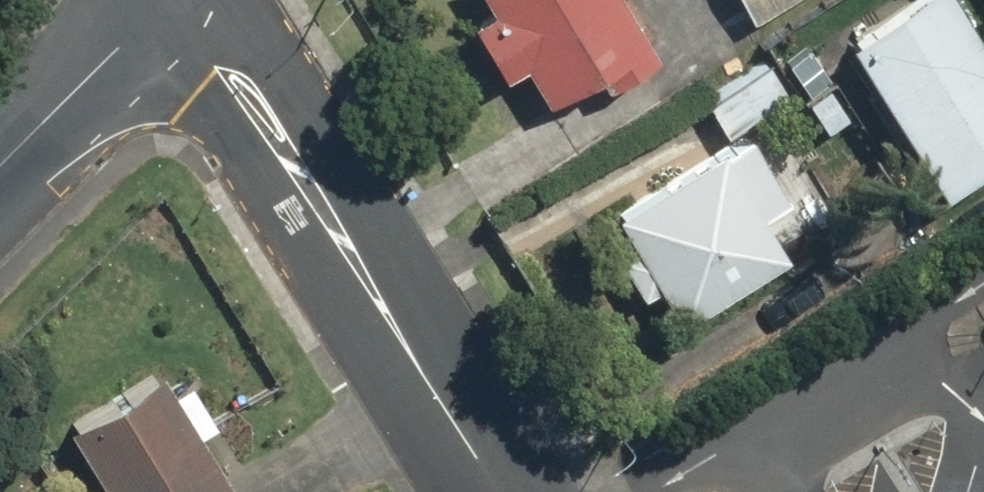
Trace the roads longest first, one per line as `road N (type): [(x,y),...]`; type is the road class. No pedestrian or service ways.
road 1 (residential): [(180,0),(487,491)]
road 2 (tertiary): [(0,151),(151,0)]

